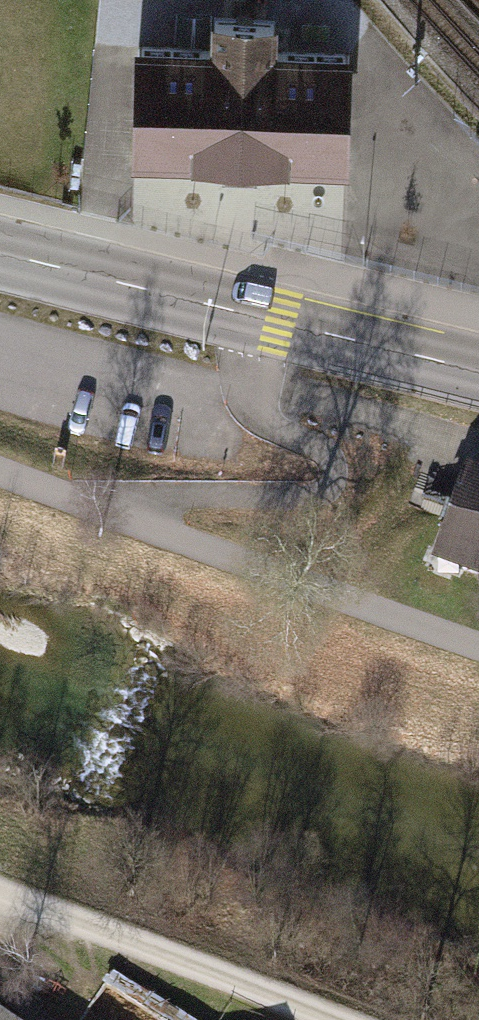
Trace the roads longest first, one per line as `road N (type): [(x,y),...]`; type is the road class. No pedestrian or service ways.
road 1 (track): [(0,468),(478,650)]
road 2 (primary): [(478,371),(0,260)]
road 3 (track): [(0,900),(304,1019)]

